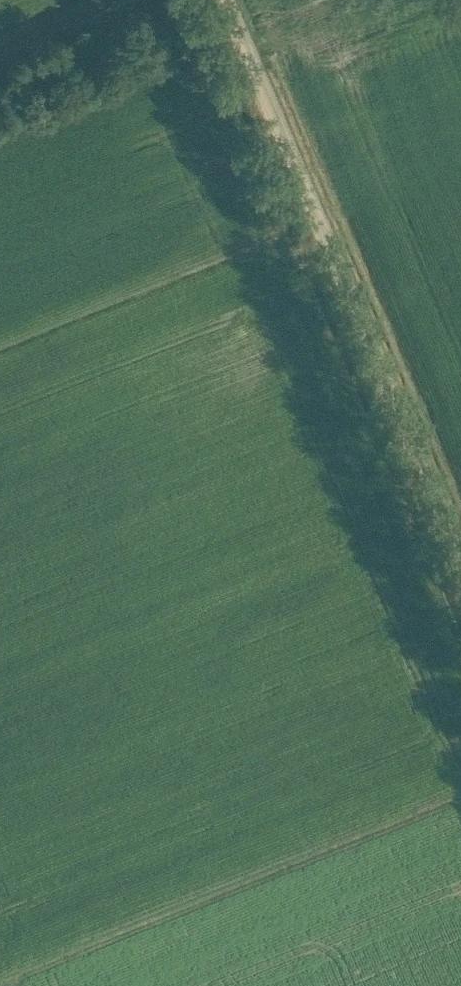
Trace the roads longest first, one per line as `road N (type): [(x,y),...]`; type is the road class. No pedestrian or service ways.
road 1 (track): [(460,588),(216,0)]
road 2 (track): [(121,0),(0,50)]

